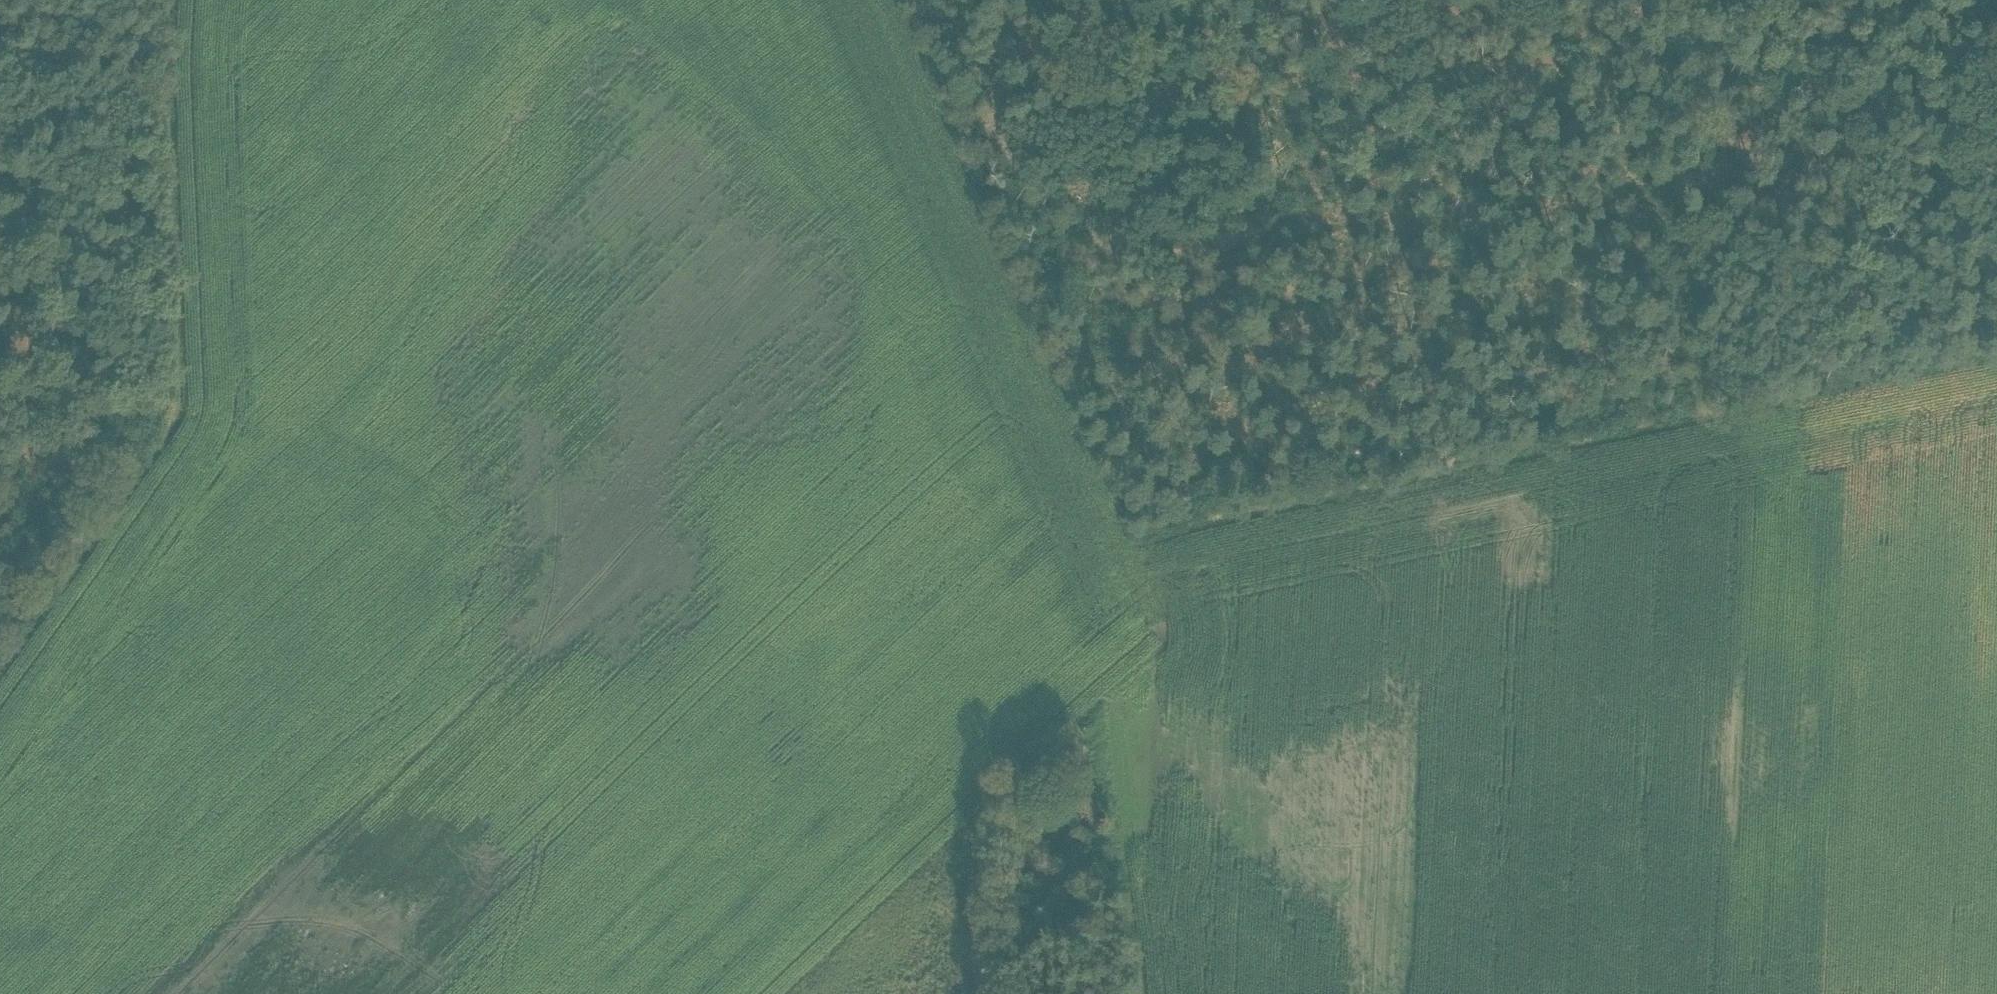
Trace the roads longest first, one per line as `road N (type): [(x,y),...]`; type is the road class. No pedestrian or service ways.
road 1 (unclassified): [(1996,153),(1589,0)]

